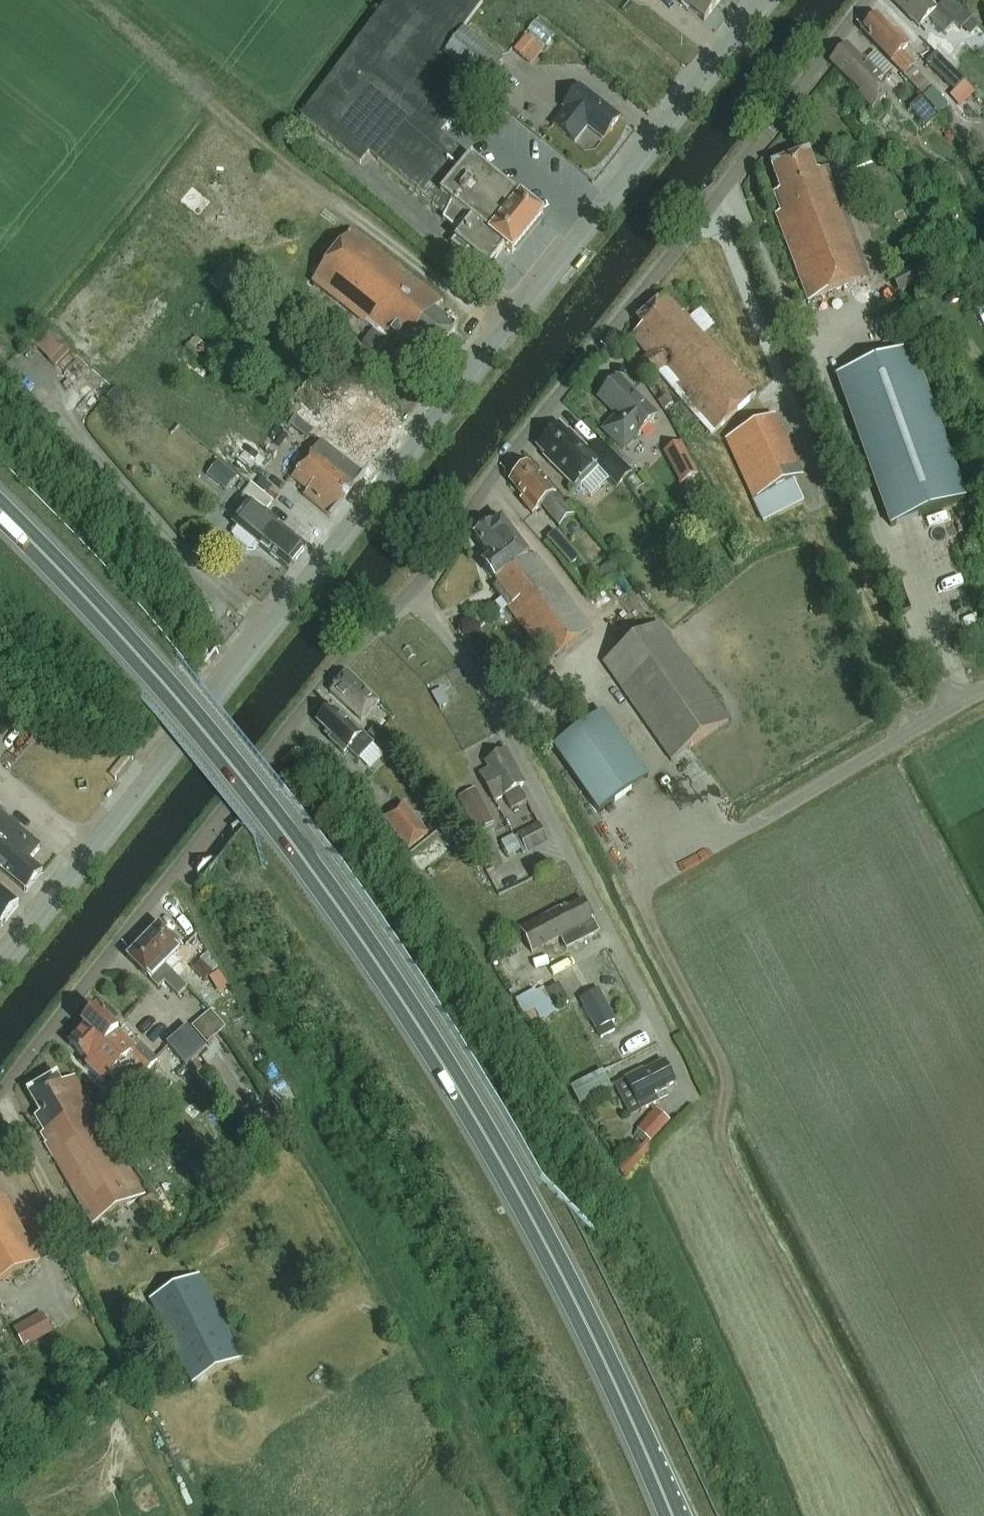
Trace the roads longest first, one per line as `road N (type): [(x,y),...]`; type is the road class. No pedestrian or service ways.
road 1 (tertiary): [(0,967),(769,0)]
road 2 (trunk): [(669,1515),(509,1176),(393,988),(176,702),(0,513)]
road 3 (unclassified): [(408,591),(869,0)]
road 4 (track): [(649,882),(641,897),(723,1080),(718,1137),(915,1515)]
road 5 (residential): [(0,1090),(293,721),(408,591)]
road 6 (residential): [(408,591),(478,679),(687,1088)]
road 7 (unclassified): [(649,882),(983,692)]

